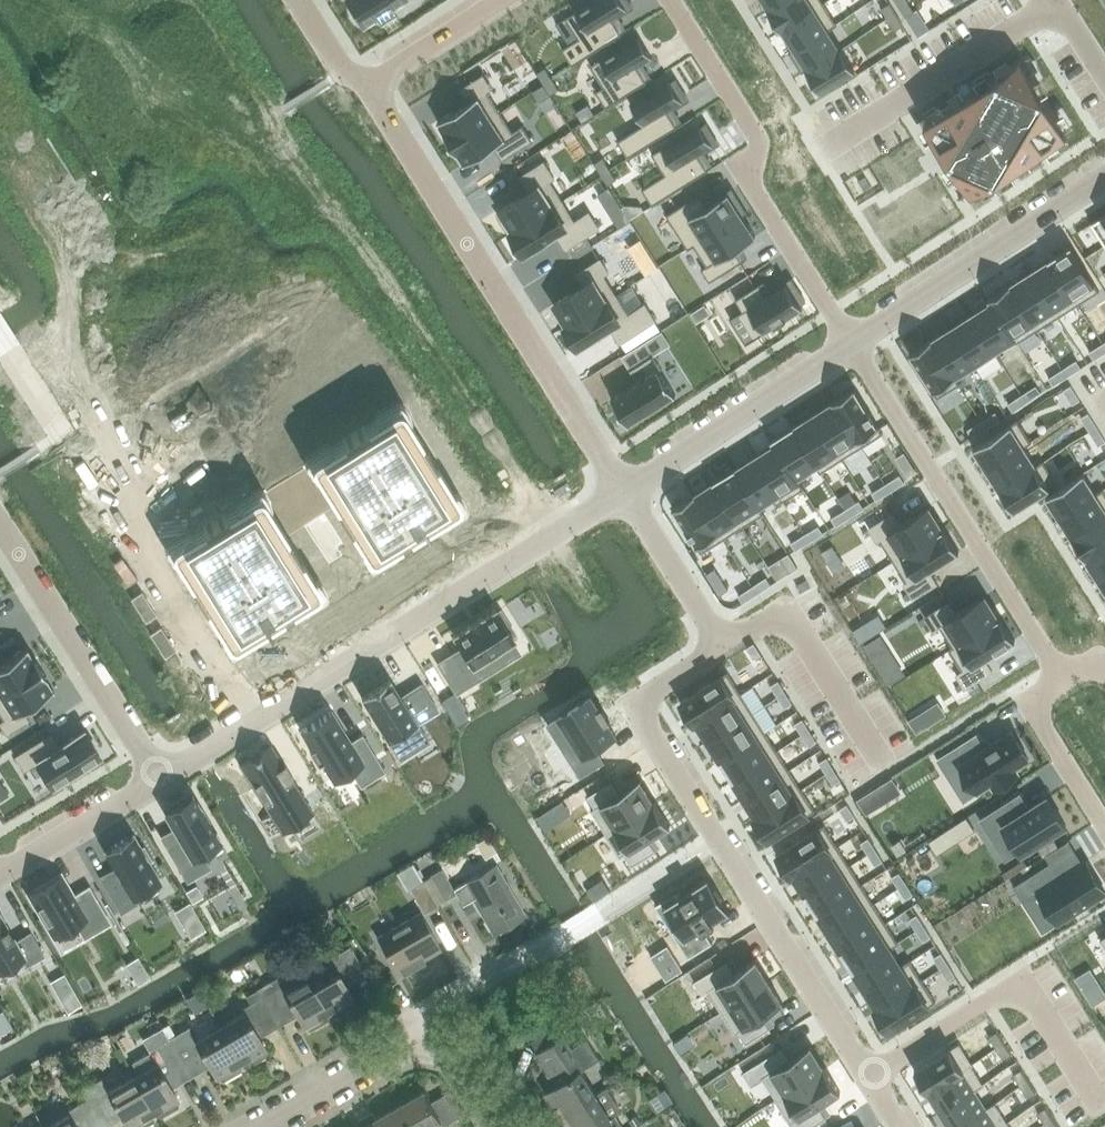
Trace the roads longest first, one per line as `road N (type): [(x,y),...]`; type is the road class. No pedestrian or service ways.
road 1 (residential): [(899,1126),(642,716),(650,692),(723,645),(621,490)]
road 2 (residential): [(156,782),(621,490)]
road 3 (residential): [(621,490),(370,84)]
road 4 (residential): [(852,342),(751,184),(756,134),(670,0)]
road 5 (residential): [(852,342),(1062,677)]
road 6 (residential): [(852,342),(1104,178)]
road 7 (residential): [(0,527),(156,782)]
road 8 (residential): [(621,490),(852,342)]
road 9 (residential): [(244,1126),(410,1033),(454,1052)]
road 10 (residential): [(0,874),(156,782)]
road 11 (residential): [(1104,825),(1041,722),(1040,702),(1062,677)]
road 12 (residential): [(370,84),(502,0)]

